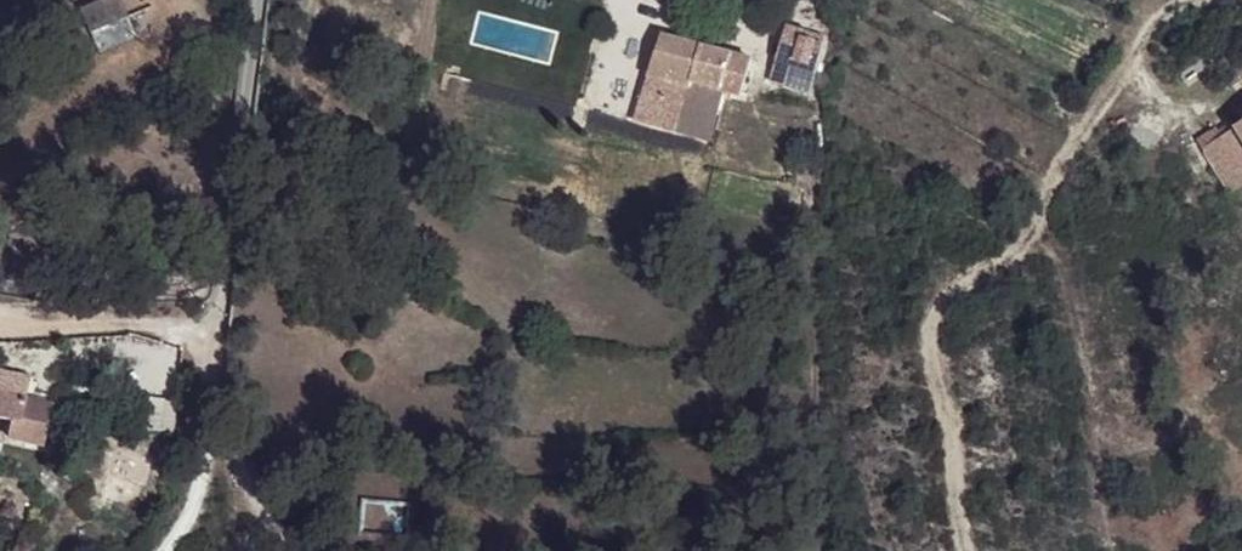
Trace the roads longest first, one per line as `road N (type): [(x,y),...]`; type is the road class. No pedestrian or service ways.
road 1 (track): [(1195,0),(1156,21),(1066,159),(1017,253),(940,302),(929,327),(953,438),(965,550)]
road 2 (unclassified): [(253,0),(212,384)]
road 3 (track): [(212,384),(295,550)]

